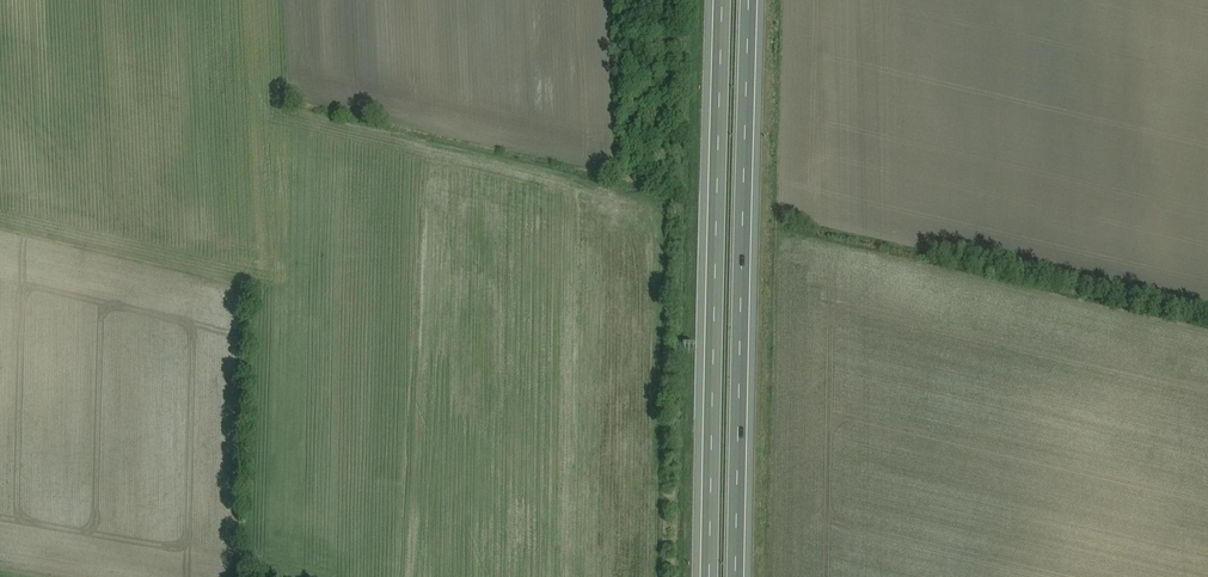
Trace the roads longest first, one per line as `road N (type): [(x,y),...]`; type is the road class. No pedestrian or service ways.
road 1 (motorway): [(725,0),(710,576)]
road 2 (motorway): [(737,576),(752,0)]

